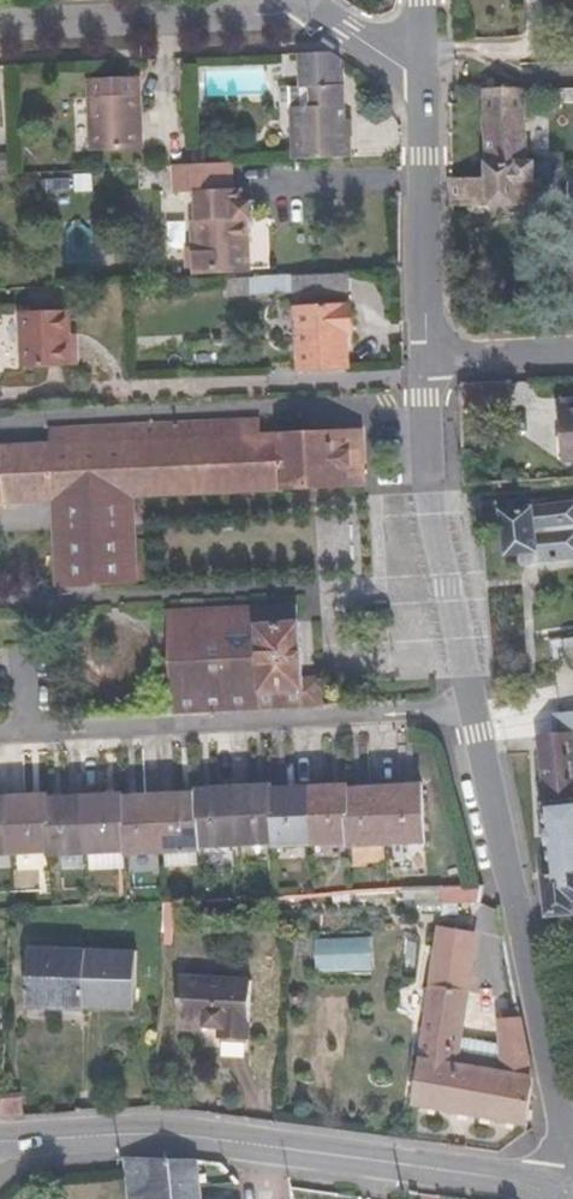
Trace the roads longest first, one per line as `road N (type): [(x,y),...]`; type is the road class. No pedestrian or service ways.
road 1 (tertiary): [(0,1141),(173,1136),(519,1181),(568,1198)]
road 2 (residential): [(474,713),(569,1169),(568,1198)]
road 3 (residential): [(474,713),(0,739)]
road 4 (residential): [(424,363),(433,512),(474,713)]
road 5 (residential): [(0,27),(313,8)]
road 6 (residential): [(417,85),(424,363)]
road 7 (residential): [(424,363),(572,354)]
road 8 (residential): [(313,8),(417,85)]

